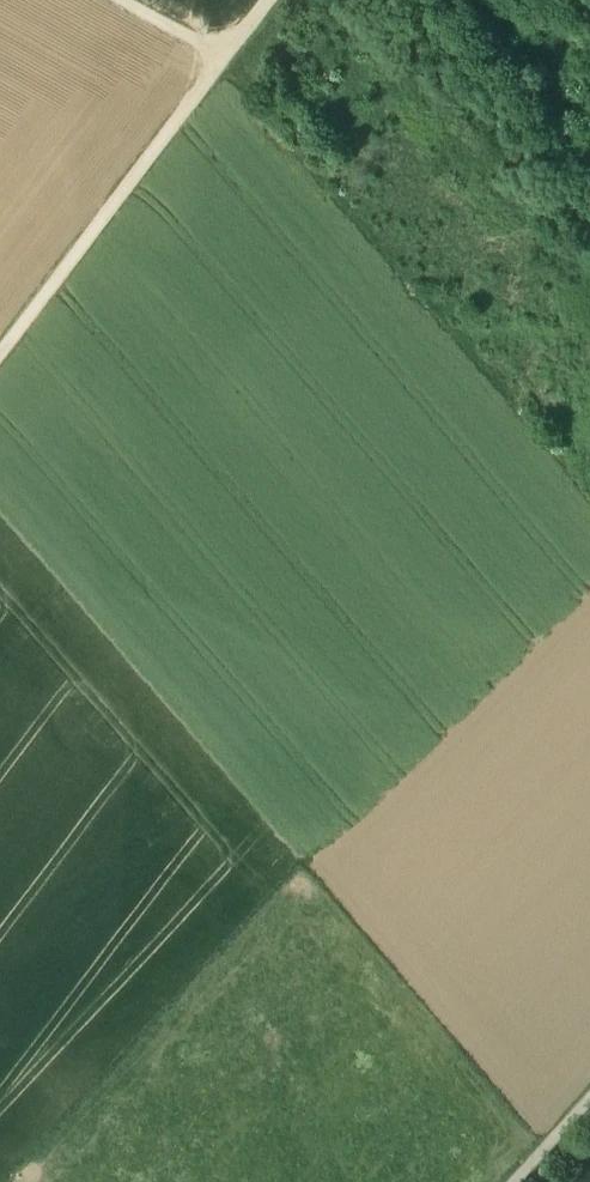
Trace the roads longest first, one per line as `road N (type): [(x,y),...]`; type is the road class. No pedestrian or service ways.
road 1 (track): [(0,393),(246,65)]
road 2 (track): [(246,65),(126,0)]

